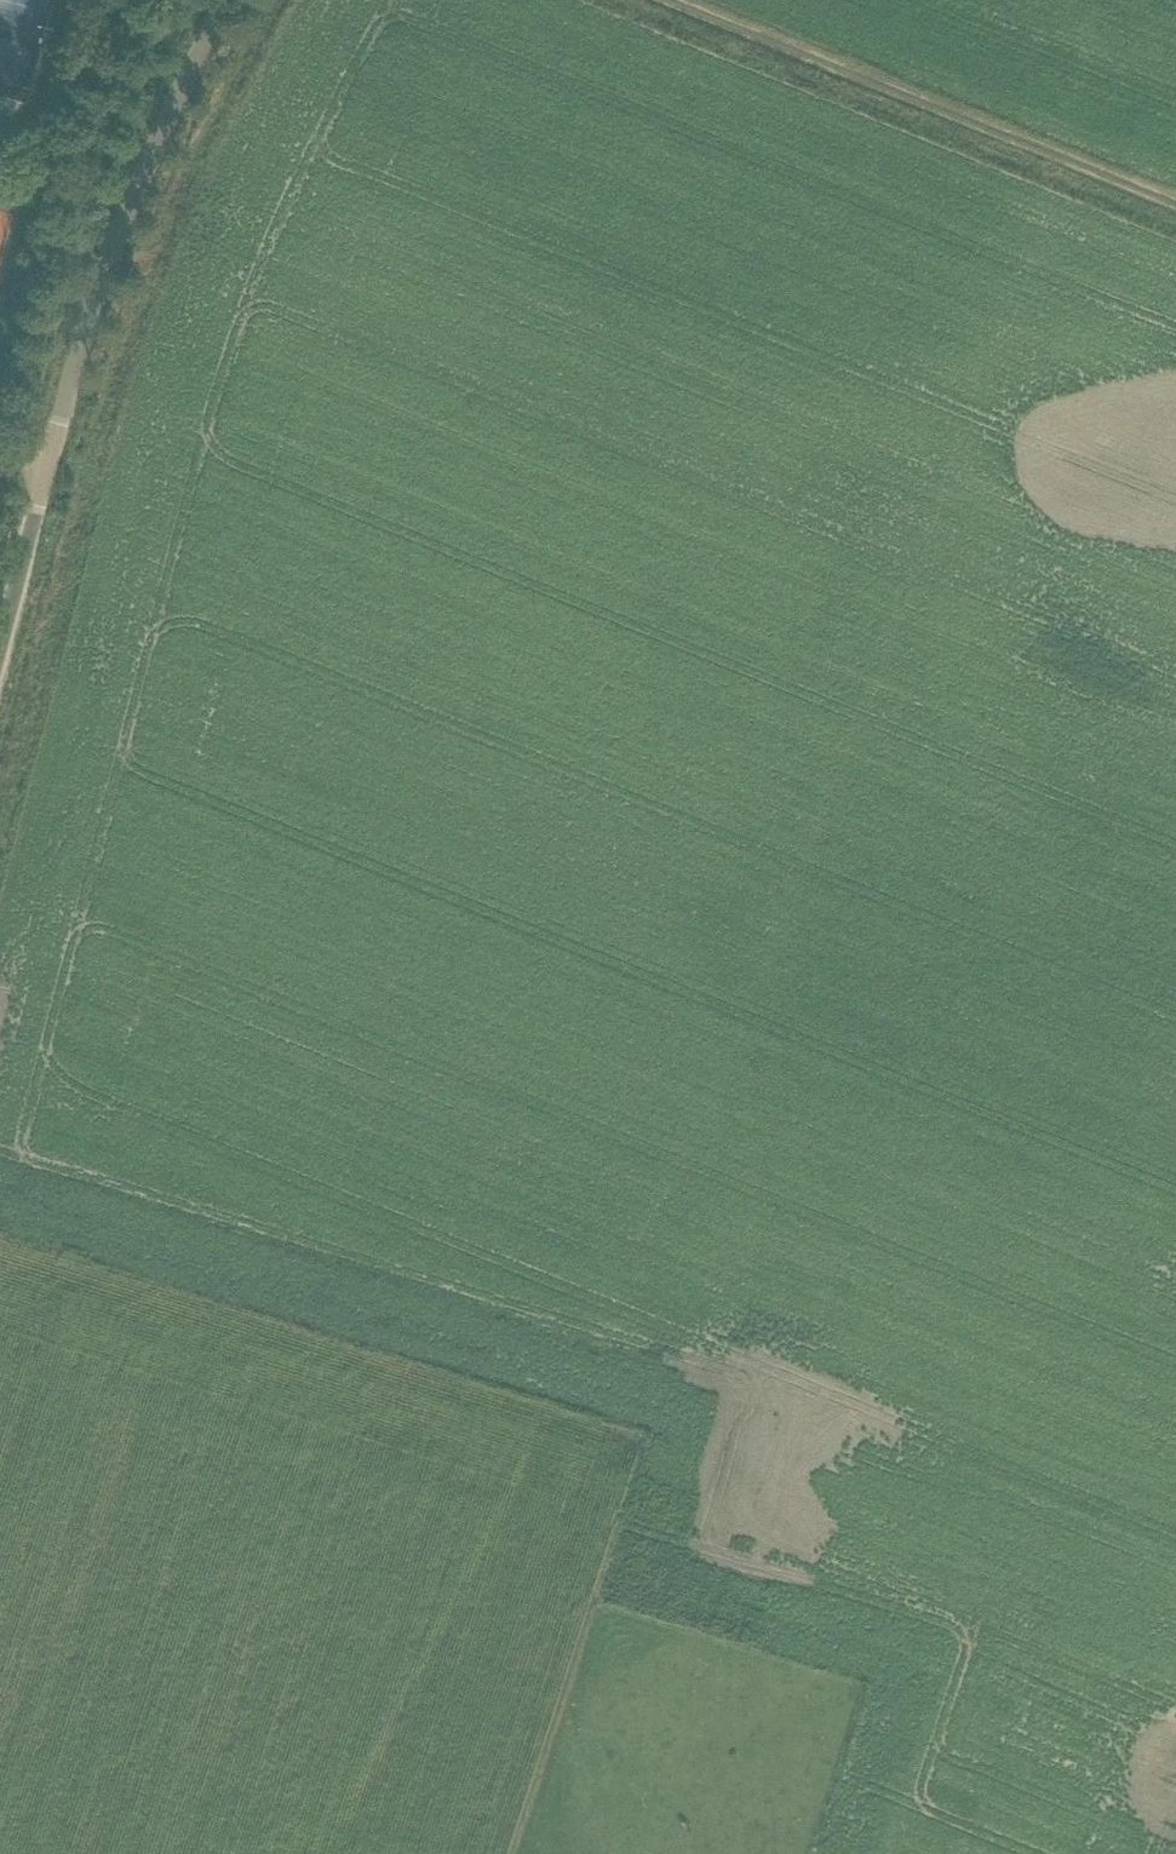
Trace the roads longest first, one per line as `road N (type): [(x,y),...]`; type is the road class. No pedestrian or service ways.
road 1 (unclassified): [(0,618),(50,409),(107,236),(218,0)]

